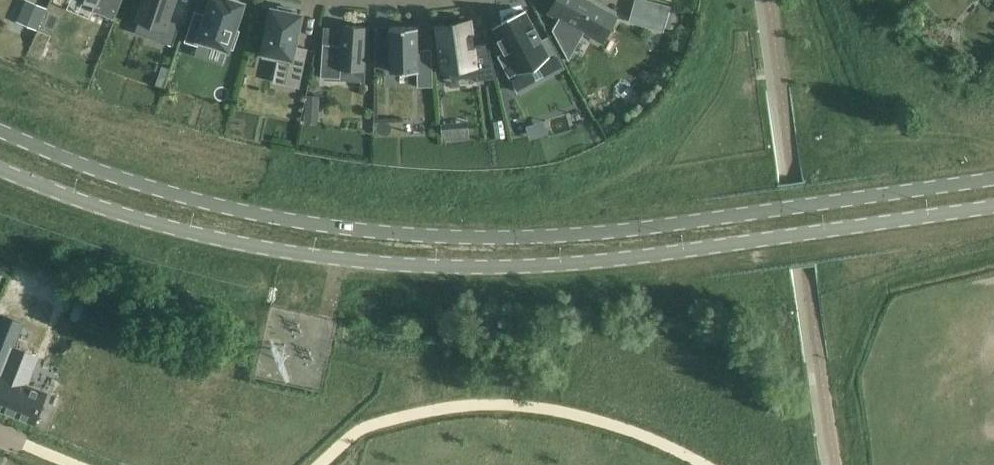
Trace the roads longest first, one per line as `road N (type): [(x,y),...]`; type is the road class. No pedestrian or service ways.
road 1 (secondary): [(993,179),(594,232),(405,234),(222,207),(0,130)]
road 2 (secondary): [(0,170),(213,241),(322,259),(460,268),(605,260),(993,209)]

